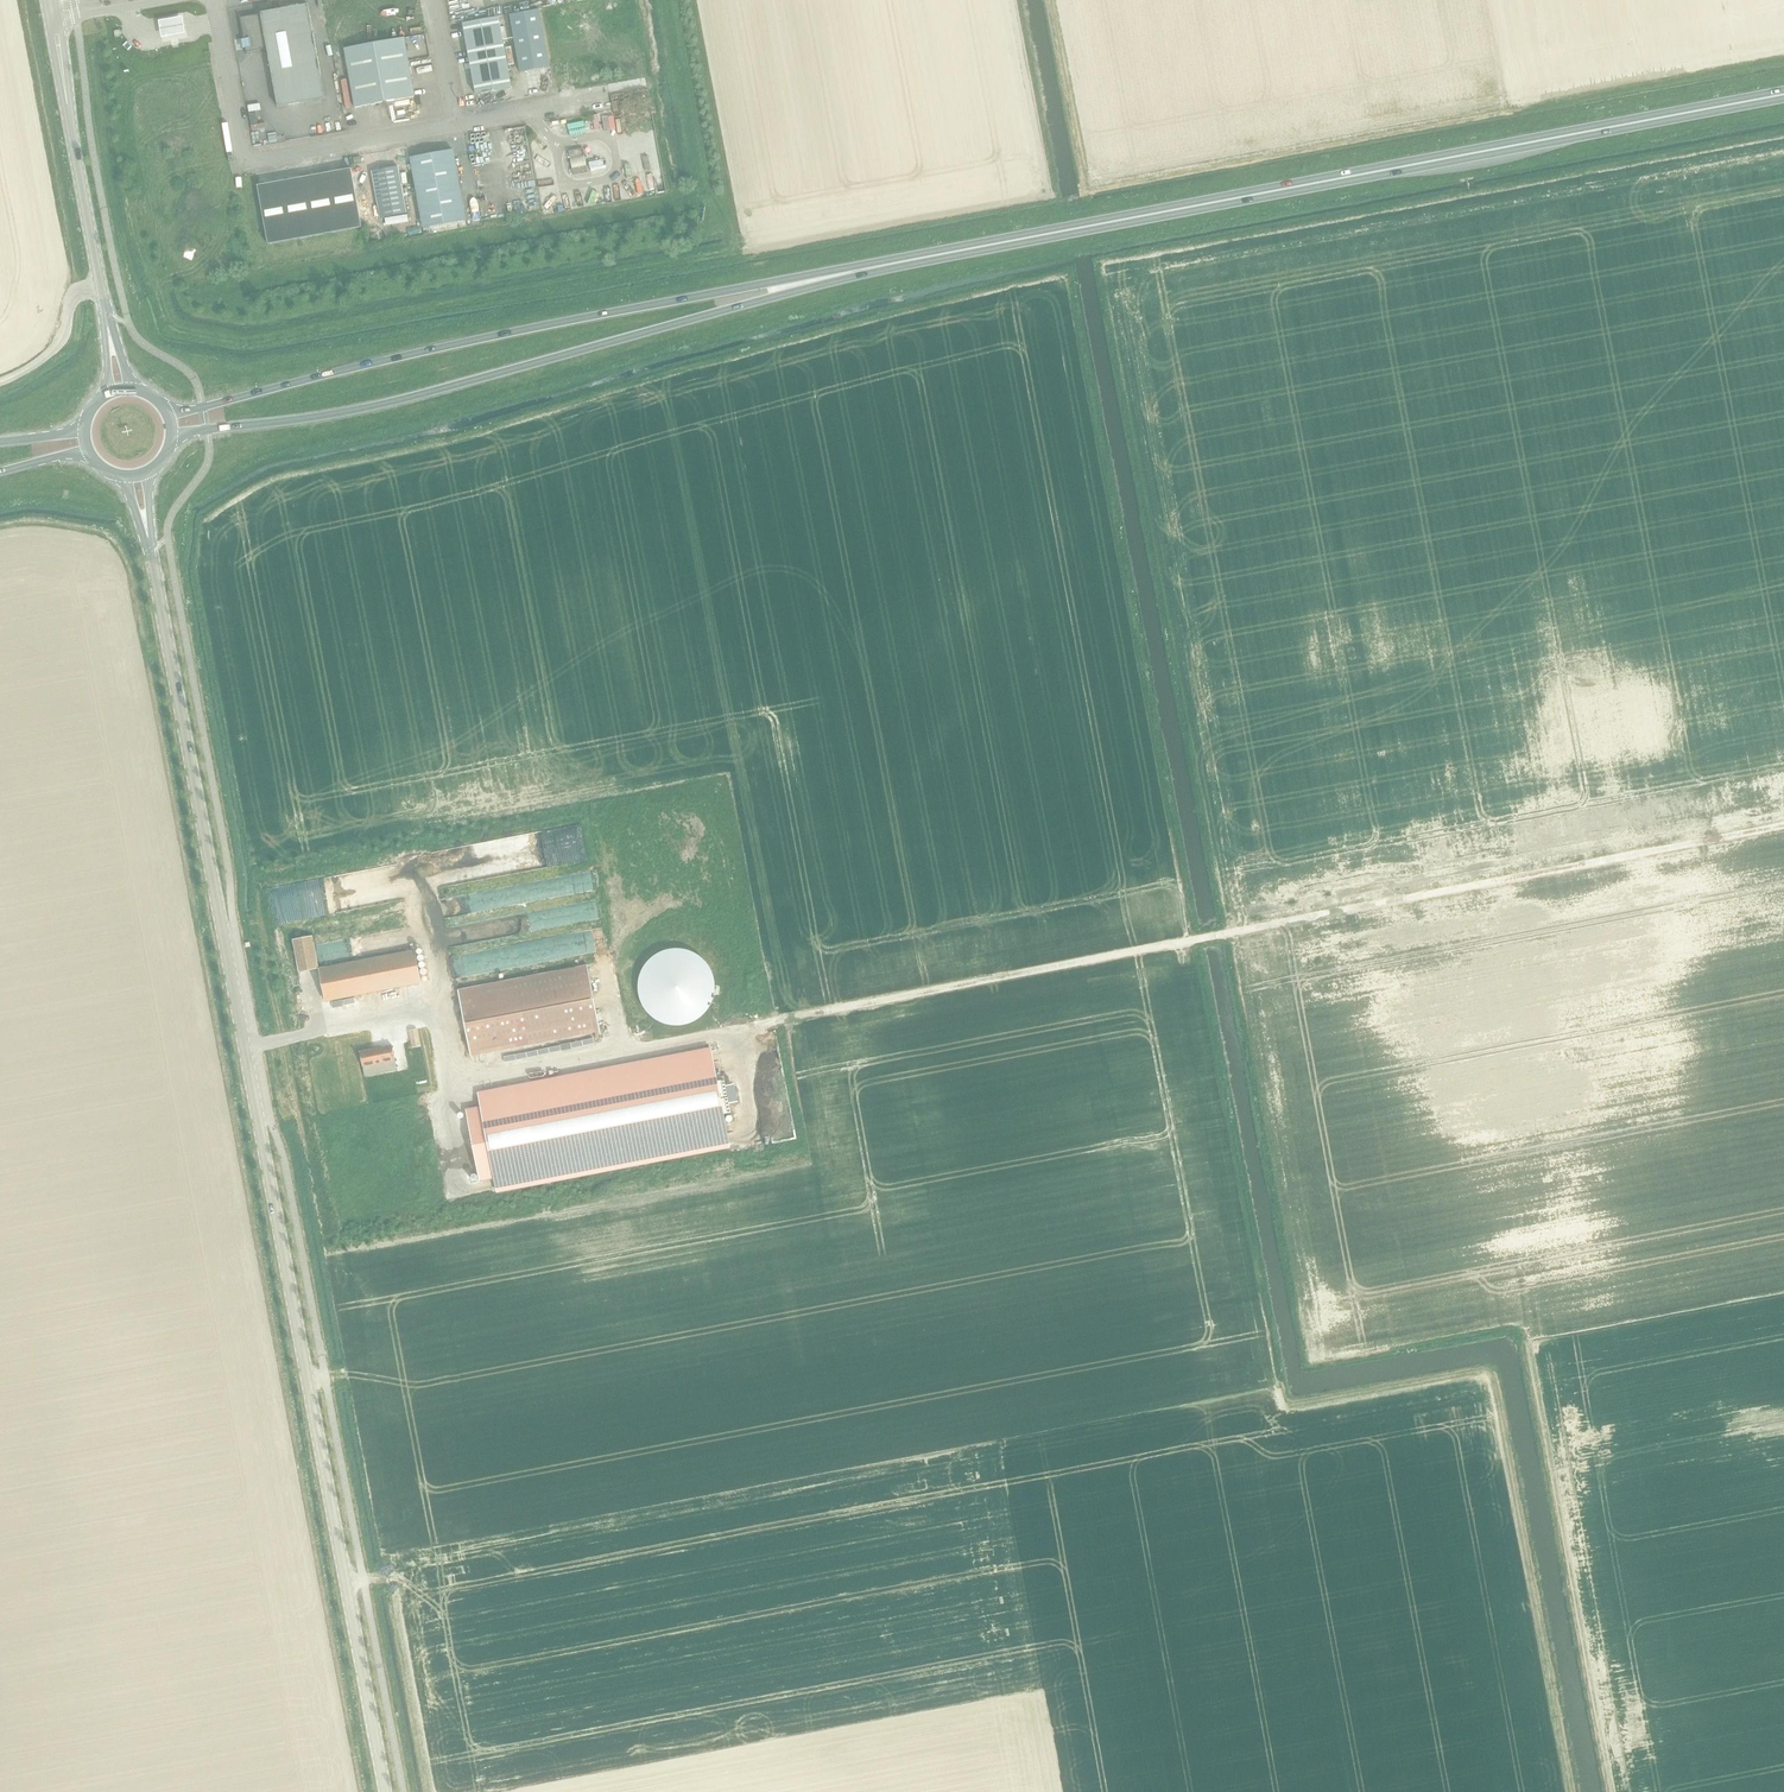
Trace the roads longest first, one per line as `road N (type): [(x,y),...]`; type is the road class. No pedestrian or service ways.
road 1 (track): [(432,994),(444,975),(598,947),(623,1052),(1783,827)]
road 2 (secondary): [(384,1791),(150,548)]
road 3 (trunk): [(904,261),(1783,95)]
road 4 (trunk): [(171,439),(346,412),(904,261)]
road 5 (trunk): [(904,261),(547,323),(202,407),(165,408)]
road 6 (unclassified): [(212,0),(246,165),(459,125)]
road 7 (tertiary): [(99,281),(52,12)]
road 8 (unclassified): [(99,281),(71,295),(65,334),(51,352),(0,381)]
road 9 (unclassified): [(459,125),(608,96)]
road 10 (unclassified): [(459,125),(435,0)]

